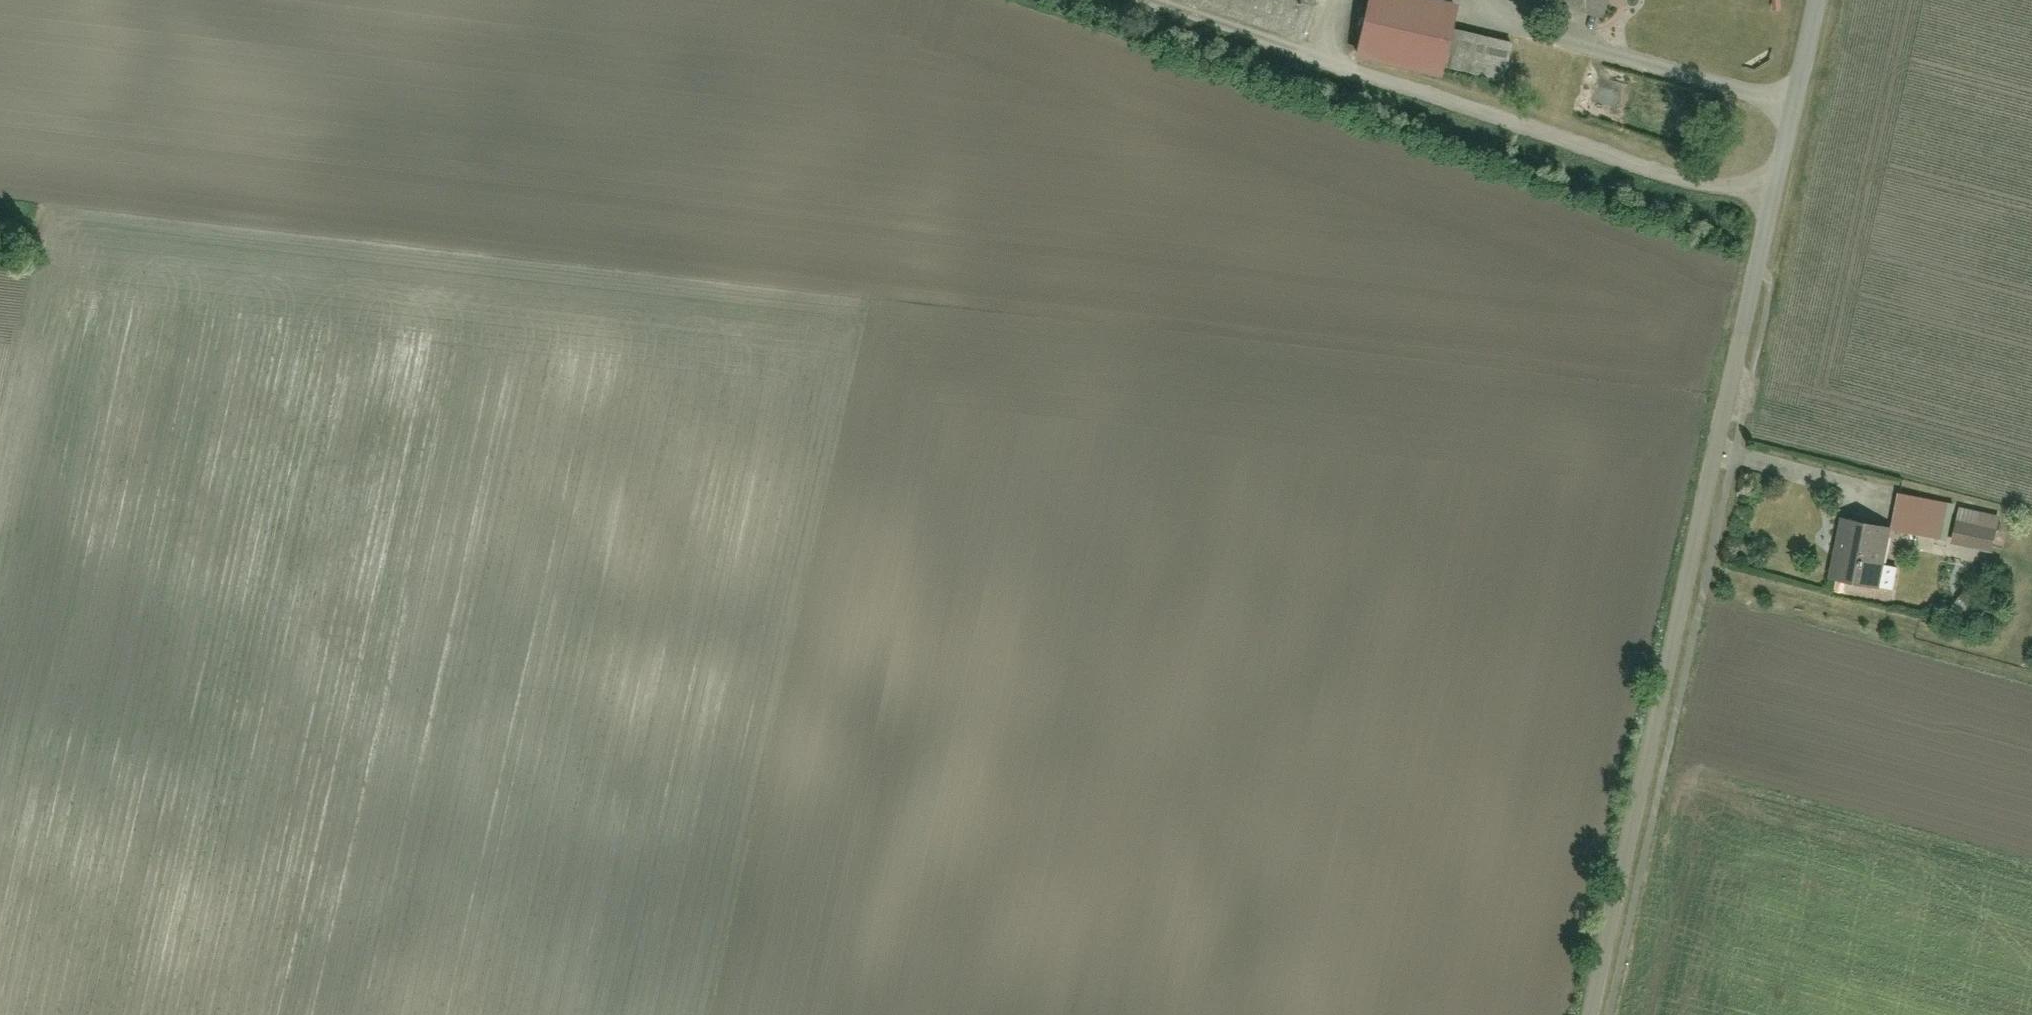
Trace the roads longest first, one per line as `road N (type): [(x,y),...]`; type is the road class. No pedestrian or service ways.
road 1 (residential): [(1591,1014),(1815,0)]

